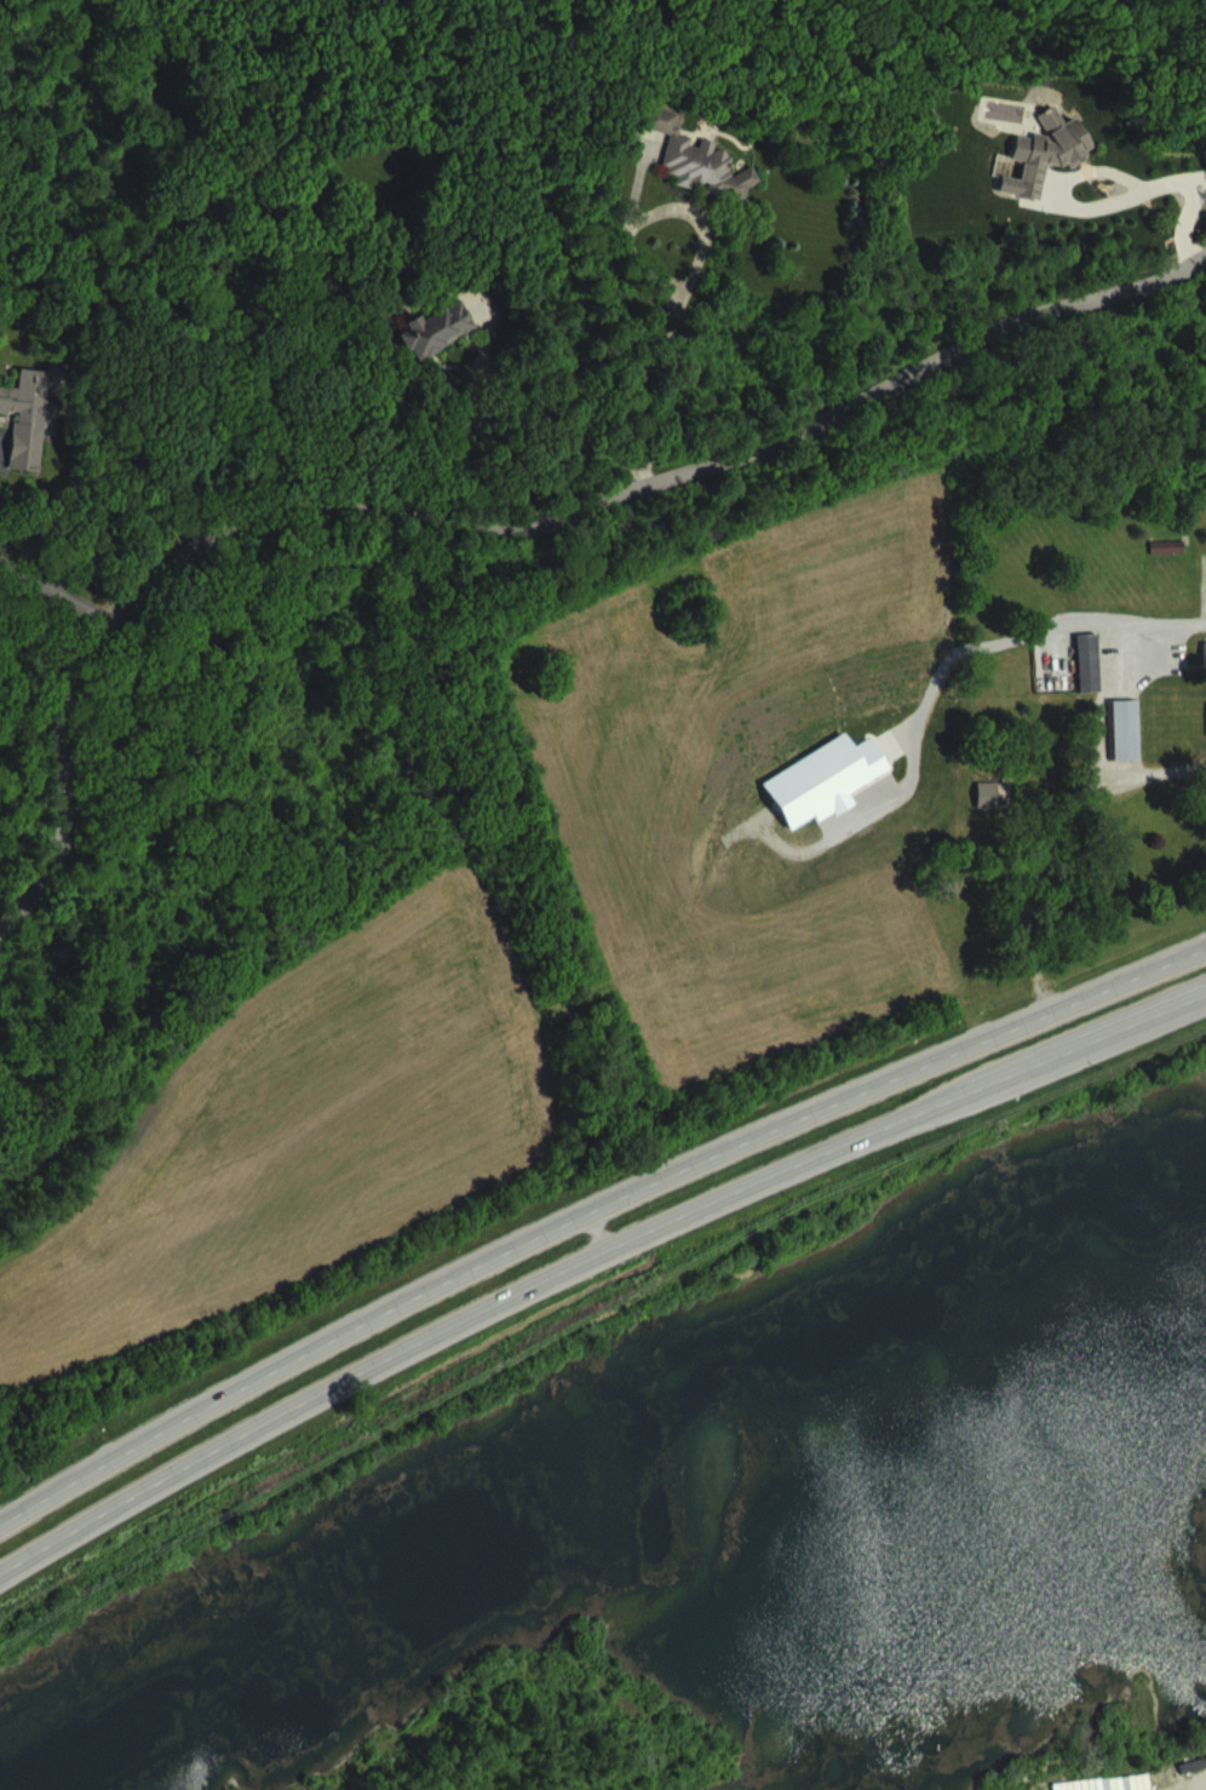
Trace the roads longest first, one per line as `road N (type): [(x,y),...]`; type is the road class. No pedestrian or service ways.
road 1 (residential): [(1205,252),(1136,286),(1022,317),(814,420),(546,522),(473,530),(338,503),(264,512),(214,529),(80,643),(57,727),(65,849),(0,922)]
road 2 (trunk): [(0,1574),(176,1462),(1205,993)]
road 3 (trunk): [(1205,943),(515,1239),(0,1505)]

